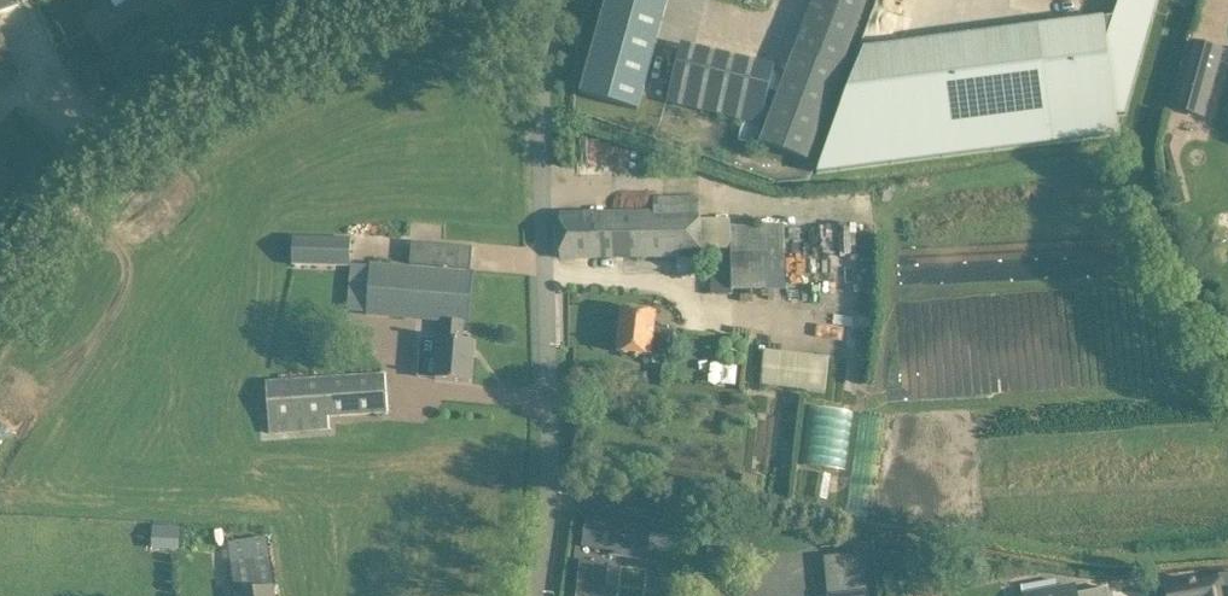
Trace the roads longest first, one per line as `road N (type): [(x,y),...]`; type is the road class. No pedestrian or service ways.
road 1 (unclassified): [(533,595),(546,512),(542,120),(555,0)]
road 2 (unclassified): [(0,293),(57,210),(134,133),(200,89),(382,0)]

